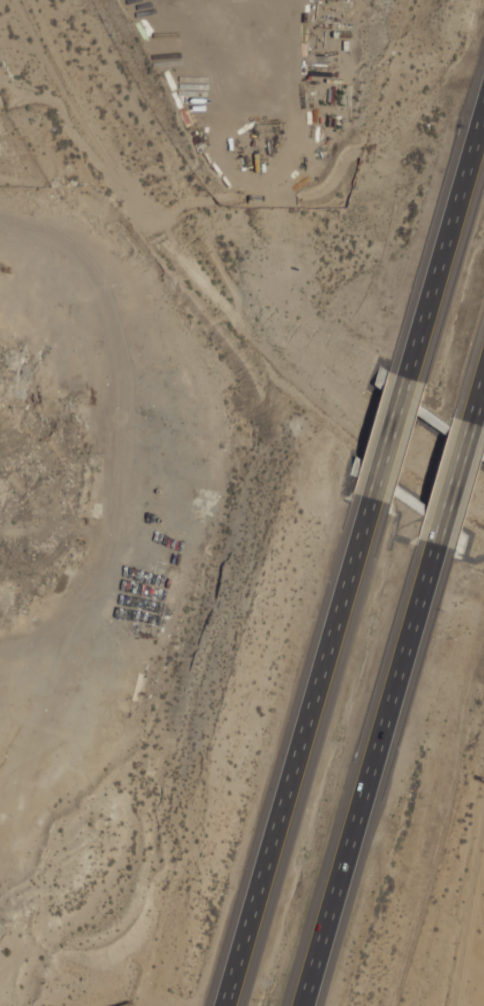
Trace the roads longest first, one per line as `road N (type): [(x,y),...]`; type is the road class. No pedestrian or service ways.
road 1 (motorway): [(369,497),(225,1005)]
road 2 (motorway): [(309,1005),(441,546)]
road 3 (motorway): [(483,105),(406,373)]
road 4 (motorway): [(406,373),(369,497)]
road 5 (motorway): [(441,546),(475,427)]

